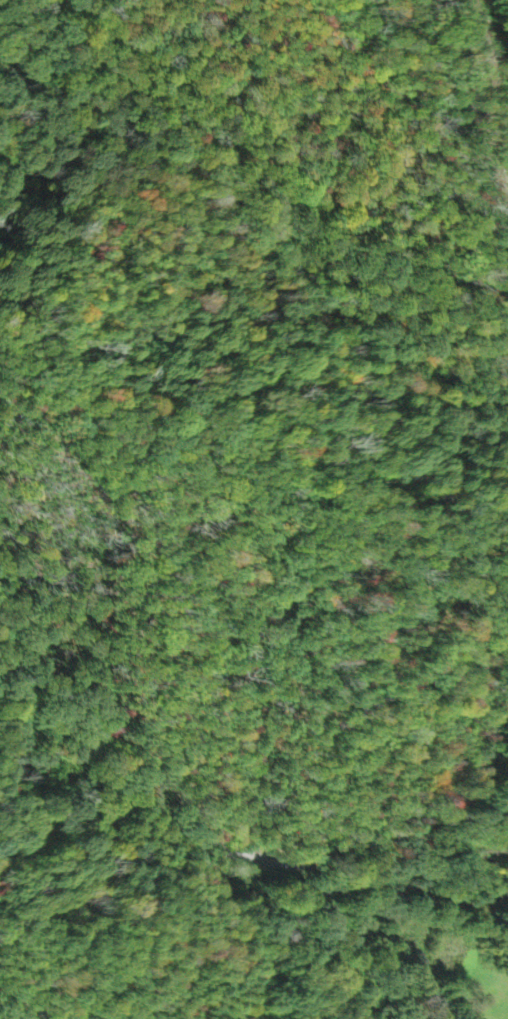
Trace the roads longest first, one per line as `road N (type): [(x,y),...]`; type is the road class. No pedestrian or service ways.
road 1 (residential): [(197,1018),(218,852),(244,831),(442,774),(507,684)]

